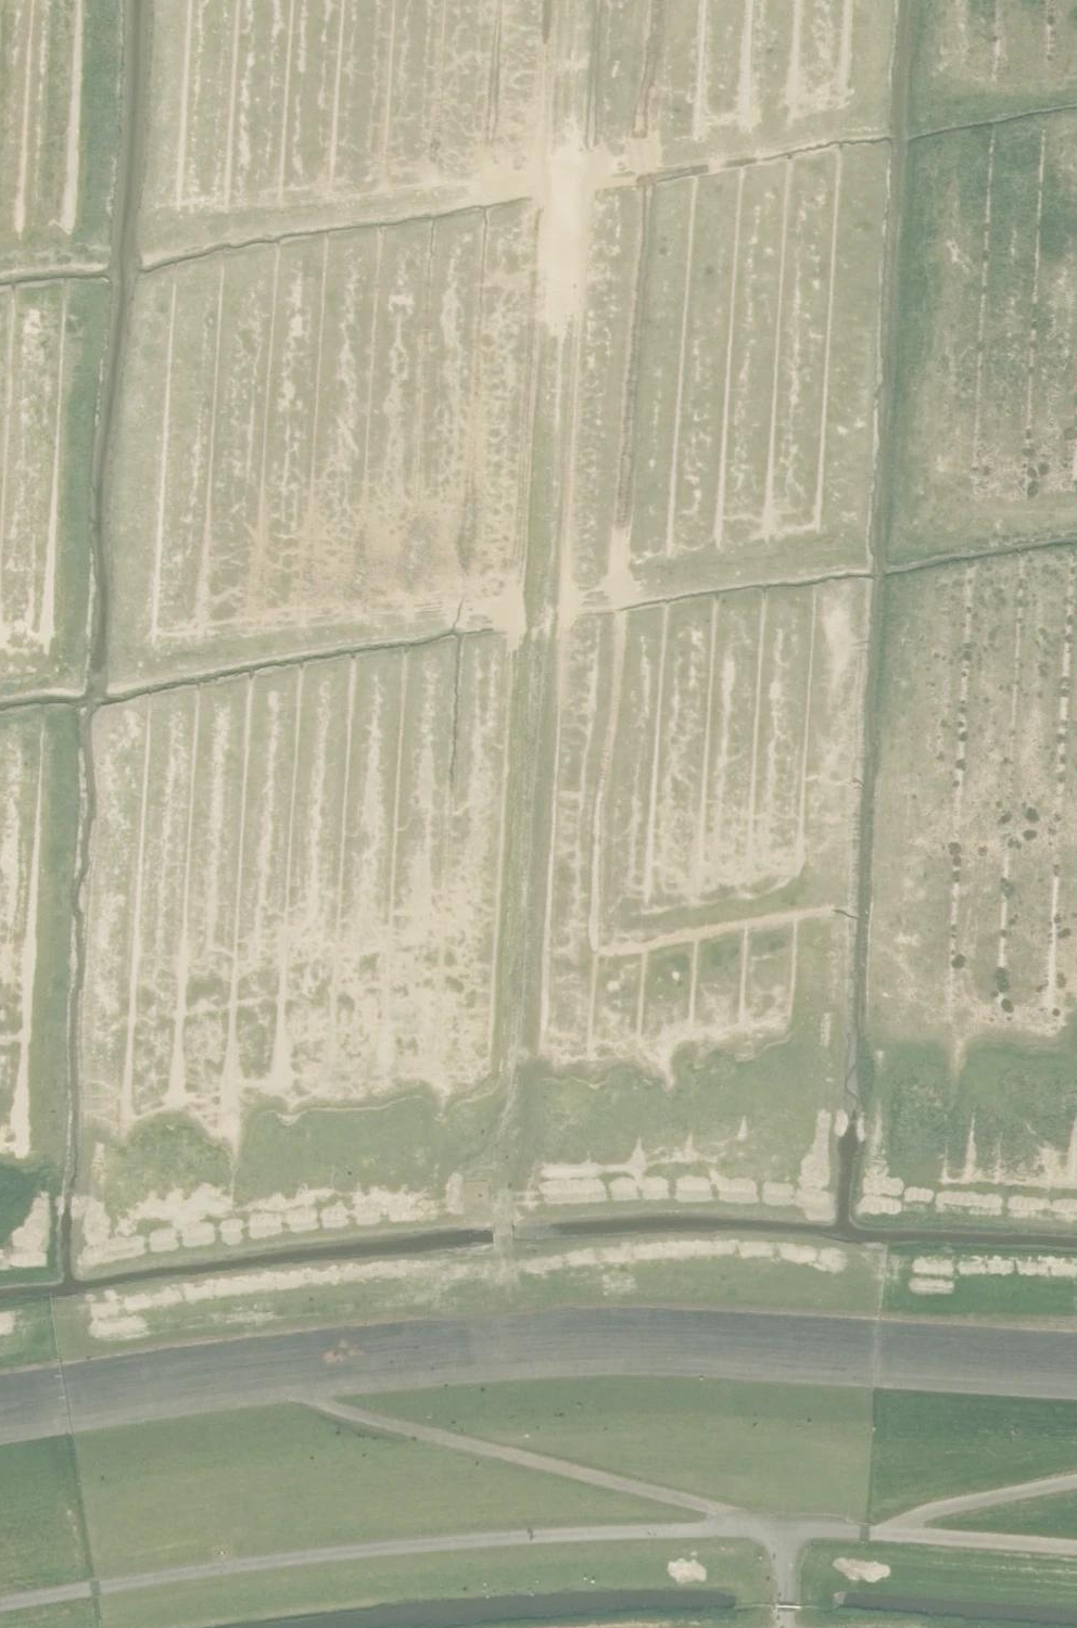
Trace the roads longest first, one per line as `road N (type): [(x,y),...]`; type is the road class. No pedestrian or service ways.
road 1 (track): [(0,1434),(296,1390),(624,1362),(1076,1391)]
road 2 (track): [(749,1525),(712,1504),(296,1390)]
road 3 (track): [(899,1531),(925,1509),(1076,1478)]

